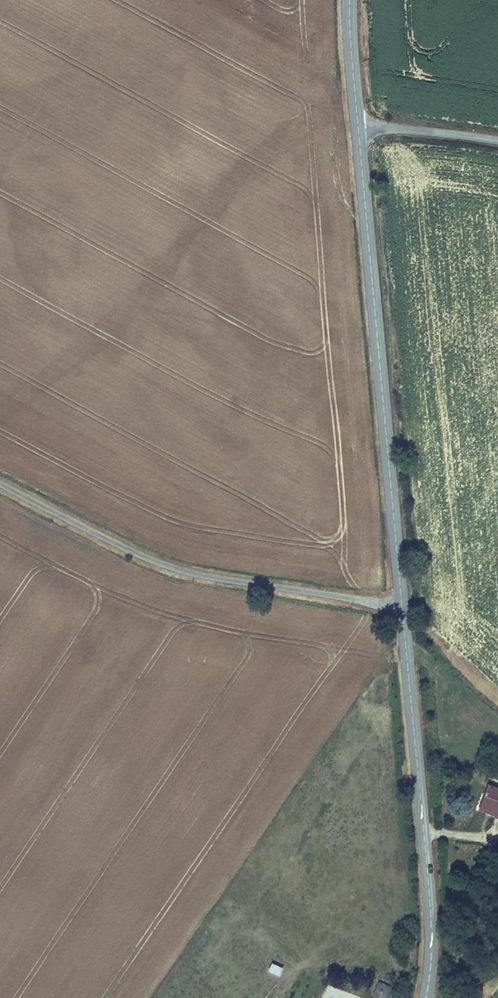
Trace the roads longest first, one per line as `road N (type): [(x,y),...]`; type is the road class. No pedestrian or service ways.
road 1 (tertiary): [(402,606),(357,128)]
road 2 (unclassified): [(402,606),(185,571),(0,483)]
road 3 (tertiary): [(425,997),(431,941),(402,606)]
road 4 (unclassified): [(357,128),(497,141)]
road 5 (tertiary): [(357,128),(349,0)]

